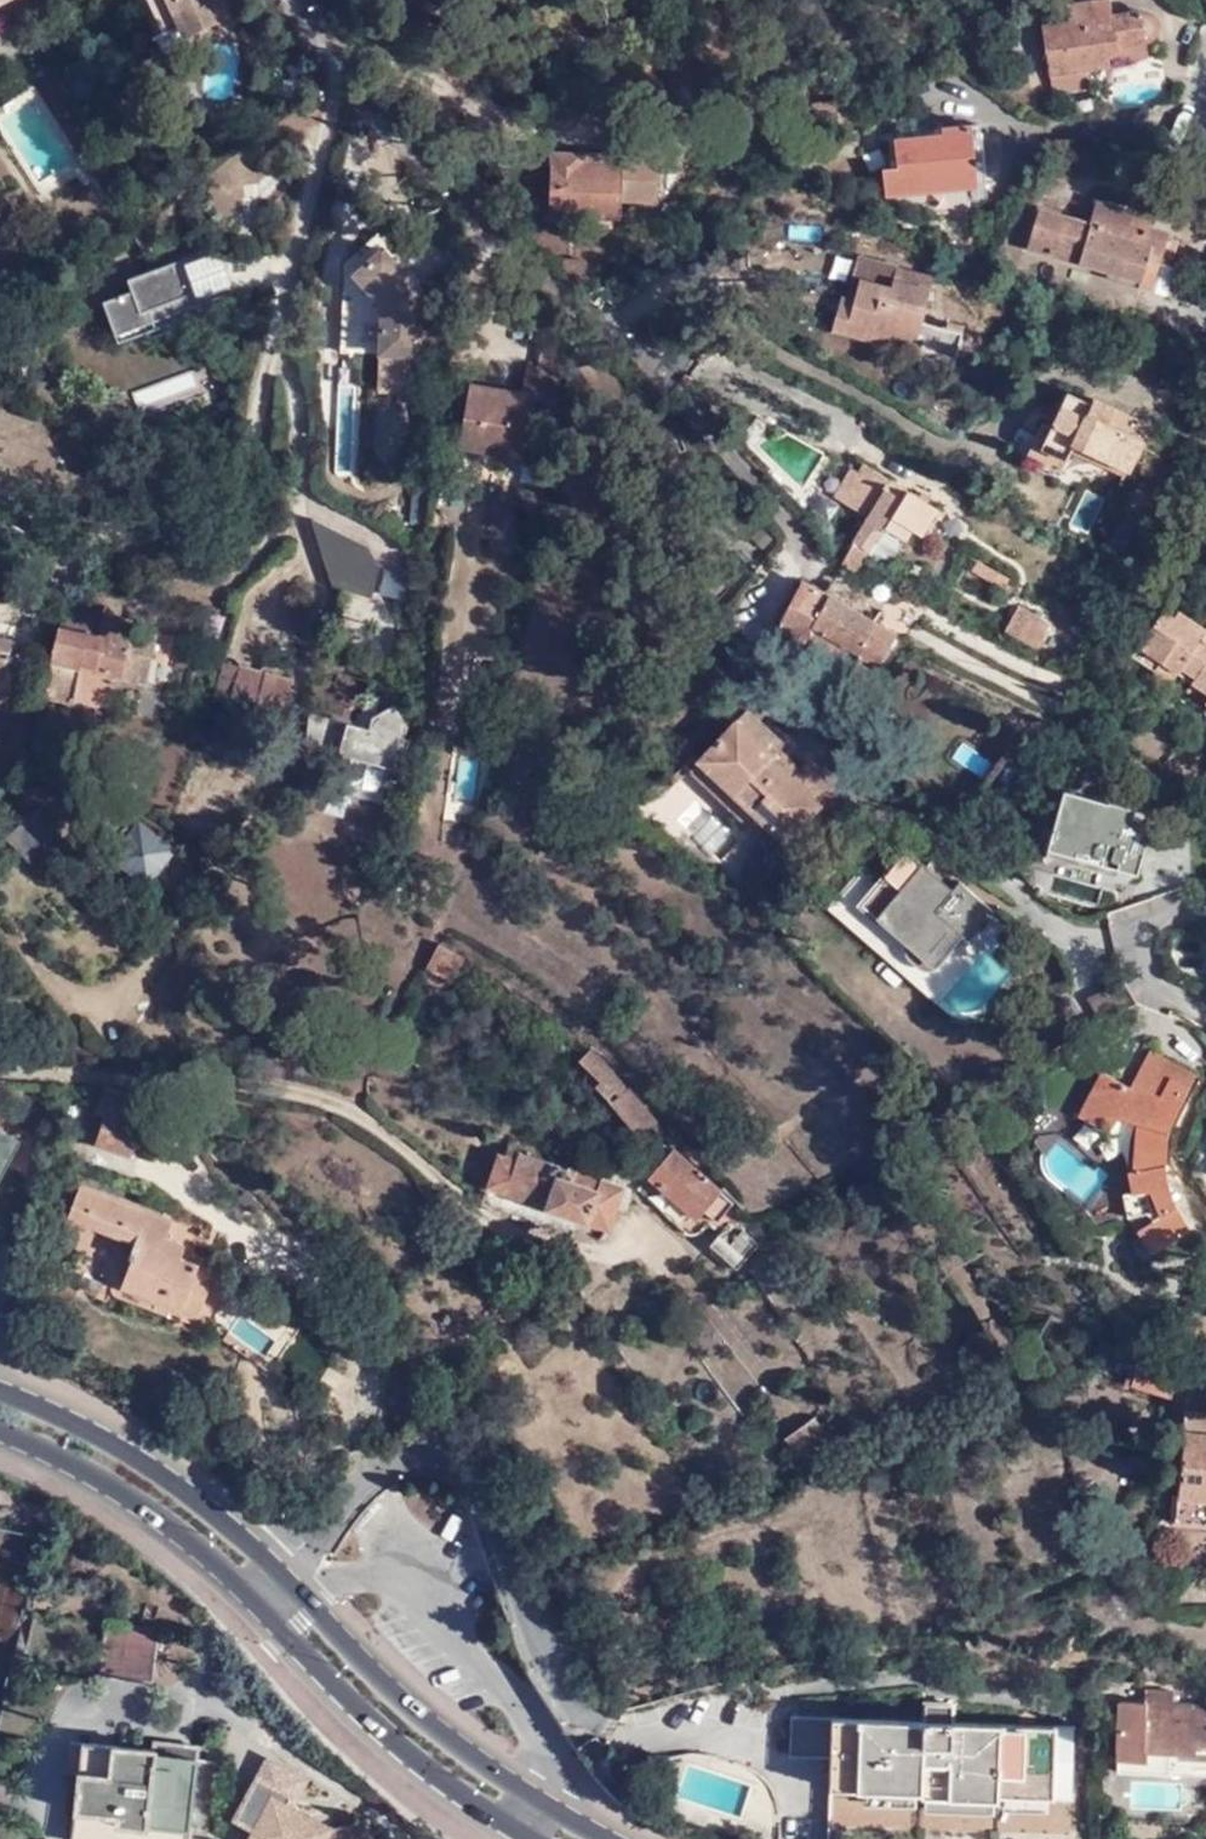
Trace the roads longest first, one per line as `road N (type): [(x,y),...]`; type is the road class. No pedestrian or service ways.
road 1 (secondary): [(607,1838),(429,1728),(282,1572),(196,1500),(117,1448),(0,1393)]
road 2 (secondary): [(0,1431),(153,1514),(382,1732),(528,1838)]
road 3 (residential): [(286,0),(350,52),(541,127)]

